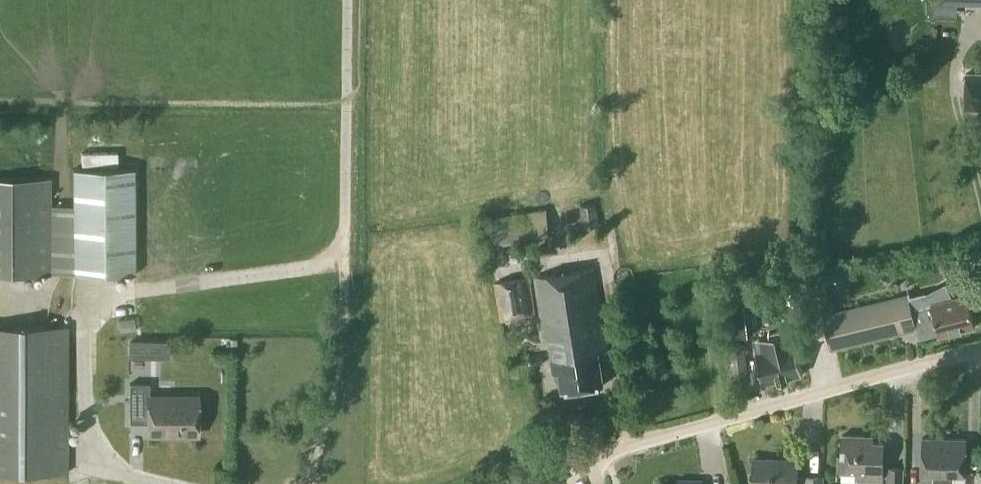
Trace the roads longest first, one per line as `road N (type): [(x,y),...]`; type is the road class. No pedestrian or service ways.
road 1 (unclassified): [(585,460),(980,349)]

